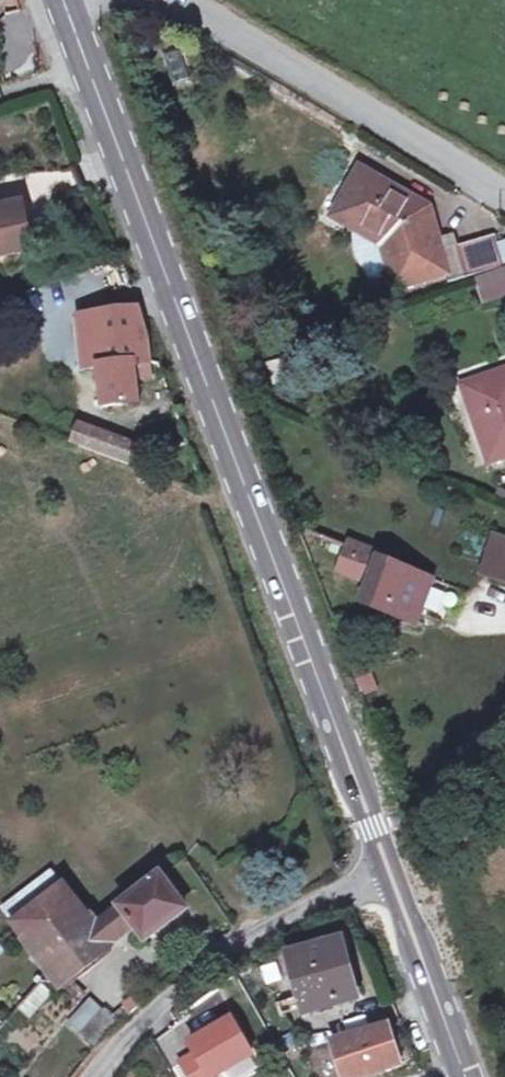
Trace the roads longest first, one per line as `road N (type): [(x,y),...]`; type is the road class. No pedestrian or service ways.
road 1 (secondary): [(63,0),(387,863)]
road 2 (unclassified): [(177,0),(504,193)]
road 3 (unclassified): [(103,1076),(154,1009),(209,964),(387,863)]
road 4 (secondary): [(387,863),(466,1076)]

